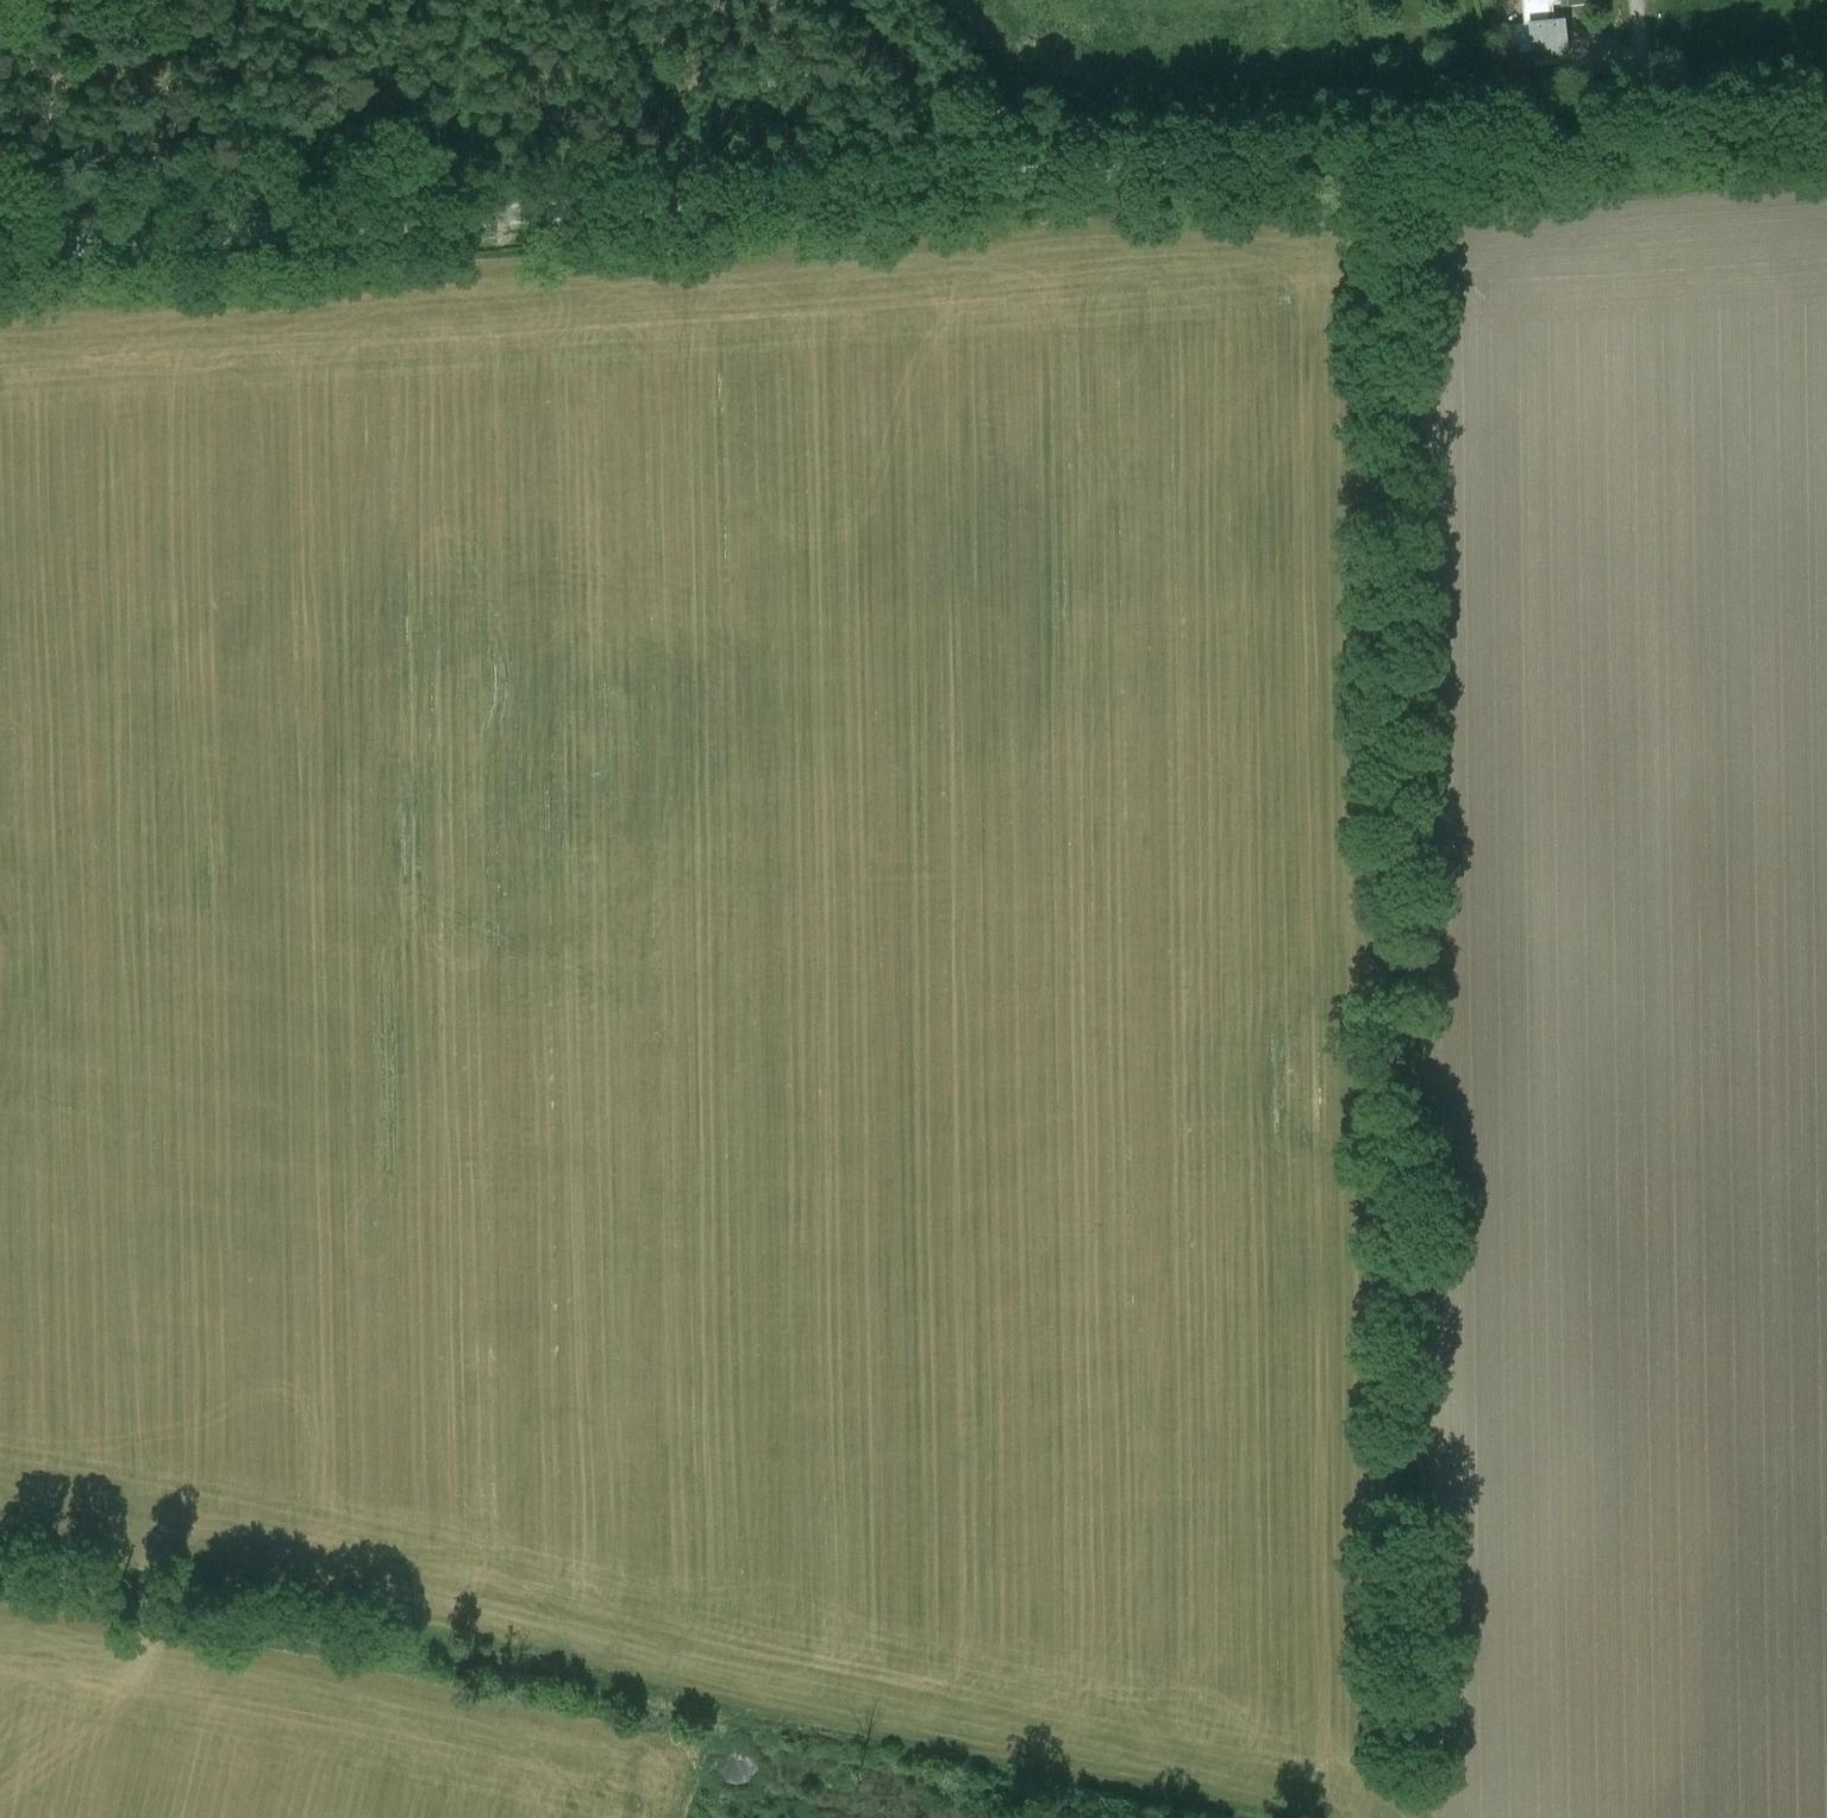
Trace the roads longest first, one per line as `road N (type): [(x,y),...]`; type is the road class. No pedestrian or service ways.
road 1 (residential): [(1826,134),(487,213),(0,252)]
road 2 (track): [(0,1568),(1234,1817)]

